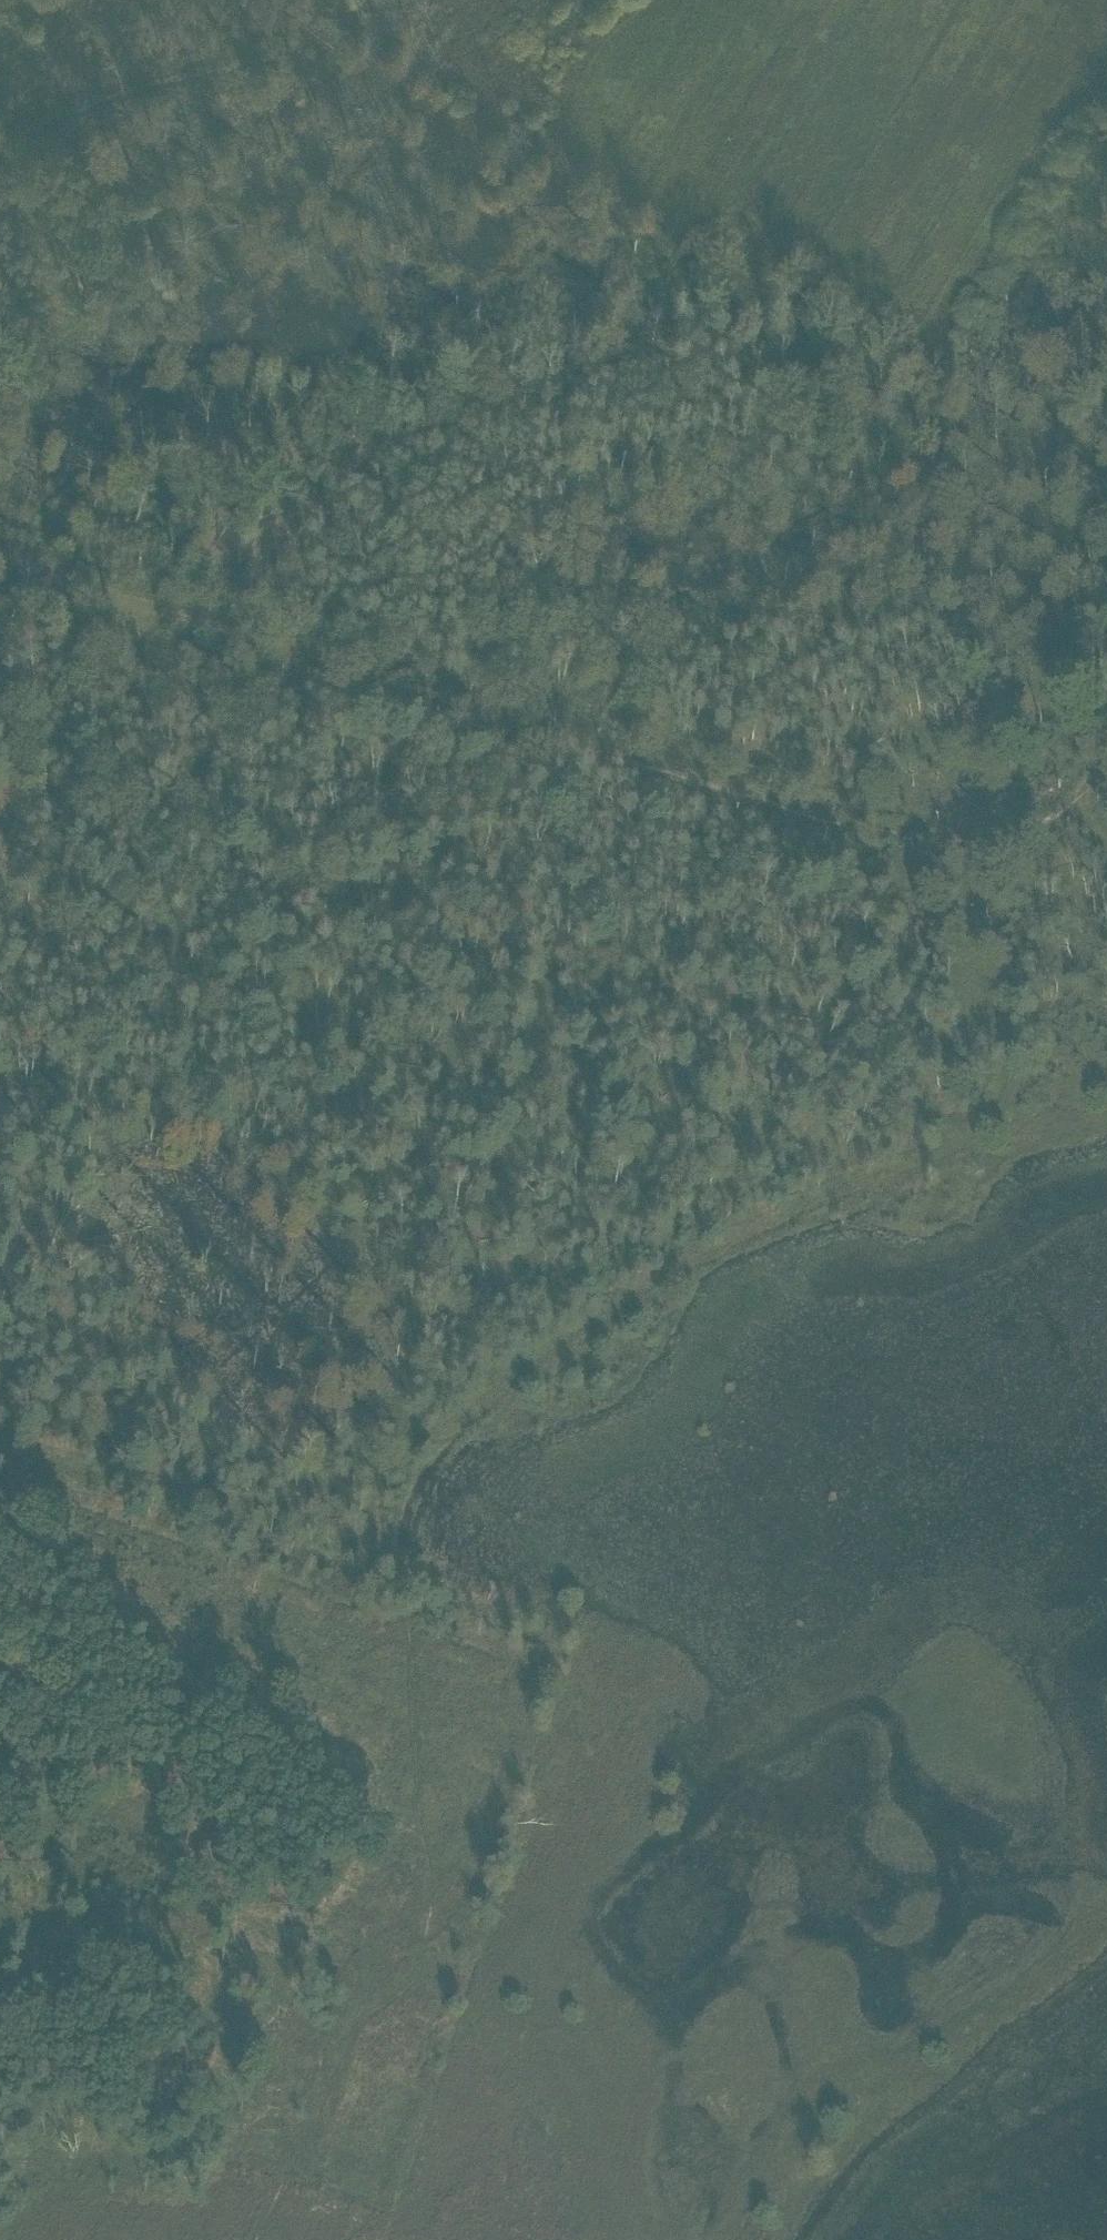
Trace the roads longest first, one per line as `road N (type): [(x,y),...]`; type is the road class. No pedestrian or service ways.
road 1 (track): [(128,608),(337,688),(827,820),(977,840)]
road 2 (track): [(0,2239),(392,1984)]
road 3 (track): [(0,853),(128,608)]
road 4 (track): [(128,608),(0,545)]

